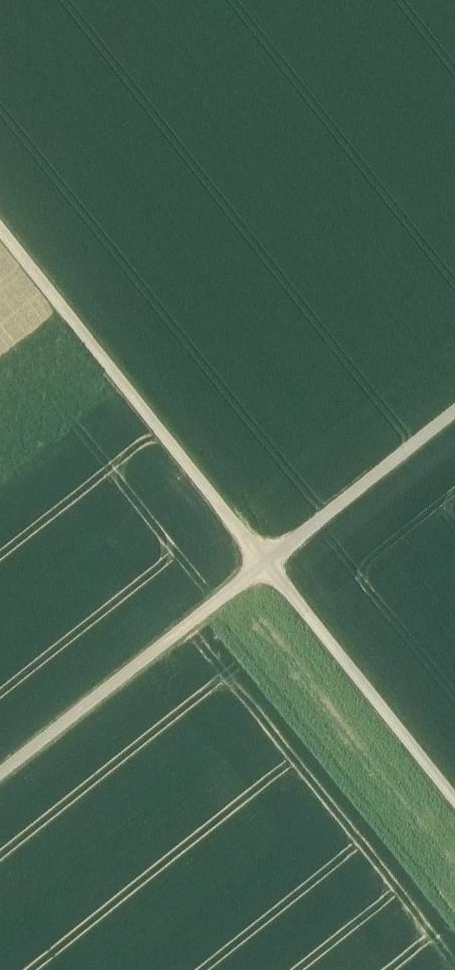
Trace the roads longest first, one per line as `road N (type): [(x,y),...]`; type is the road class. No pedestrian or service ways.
road 1 (unclassified): [(454,804),(0,229)]
road 2 (track): [(0,775),(454,413)]

